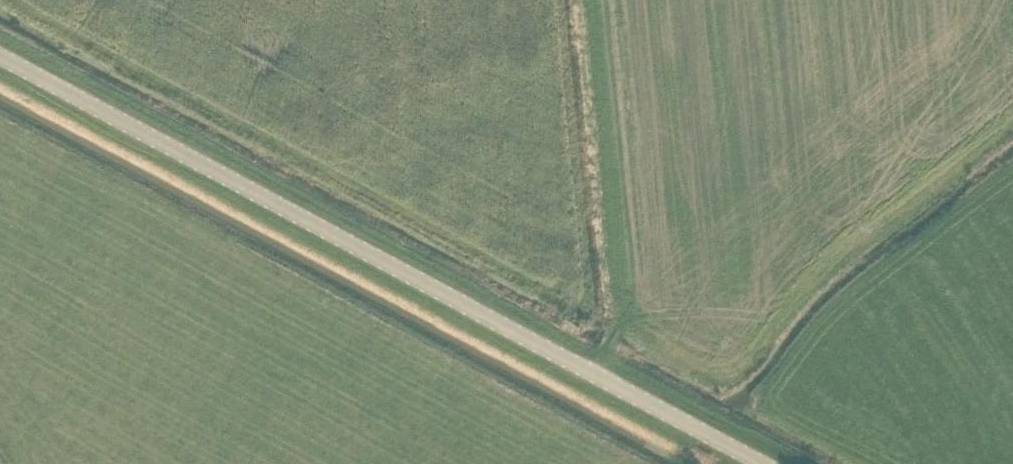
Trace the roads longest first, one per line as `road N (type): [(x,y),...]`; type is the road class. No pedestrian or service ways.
road 1 (tertiary): [(768,463),(0,53)]

